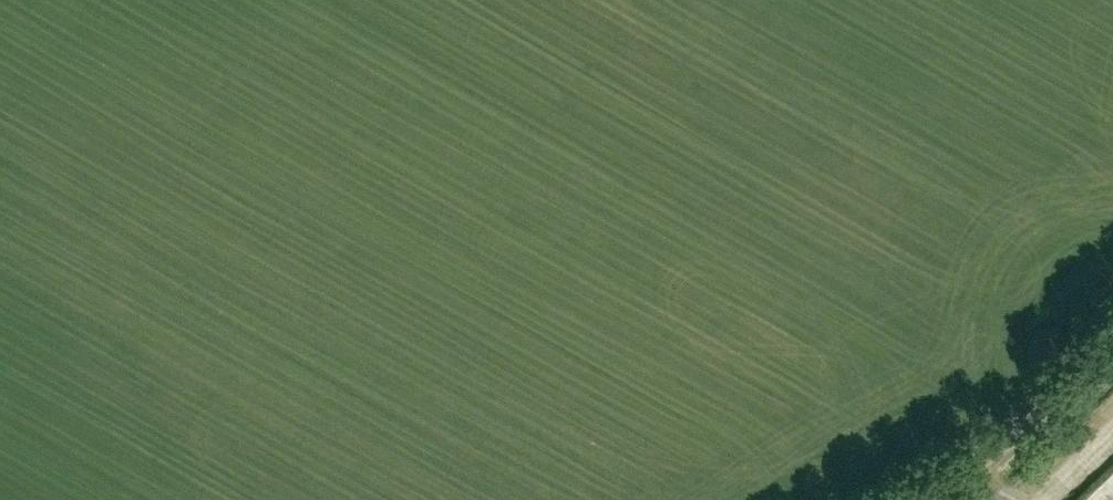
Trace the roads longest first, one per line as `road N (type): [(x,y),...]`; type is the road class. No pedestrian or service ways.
road 1 (unclassified): [(903,499),(1112,327)]

